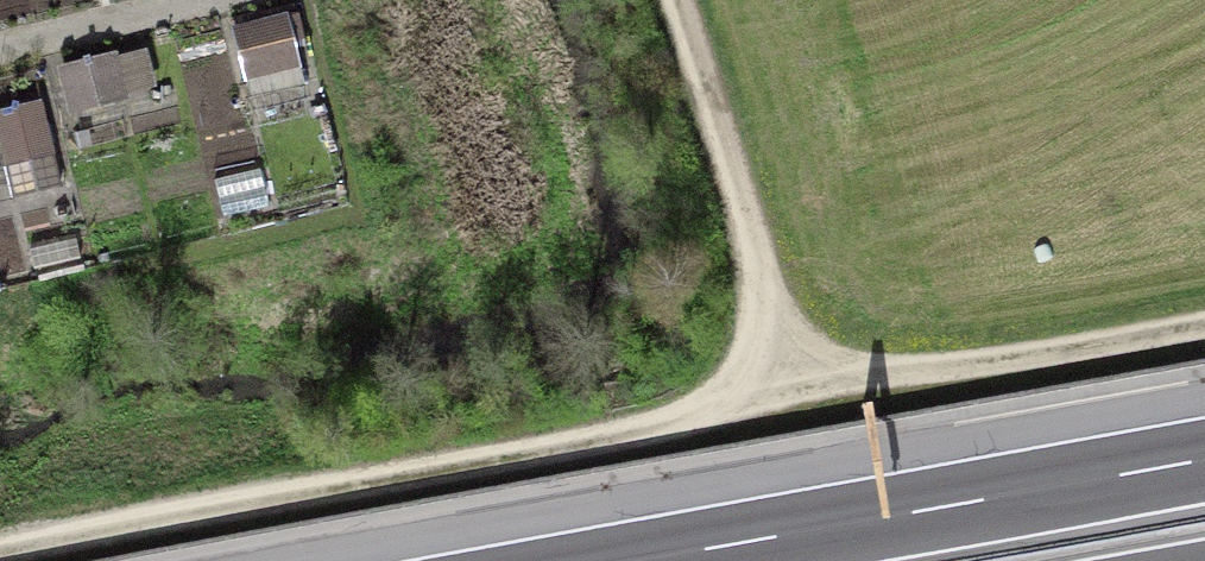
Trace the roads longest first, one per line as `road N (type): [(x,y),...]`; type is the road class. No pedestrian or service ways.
road 1 (track): [(770,417),(0,559)]
road 2 (motorway): [(1204,479),(755,560)]
road 3 (track): [(1204,343),(770,417)]
road 4 (track): [(662,0),(700,99),(770,417)]

